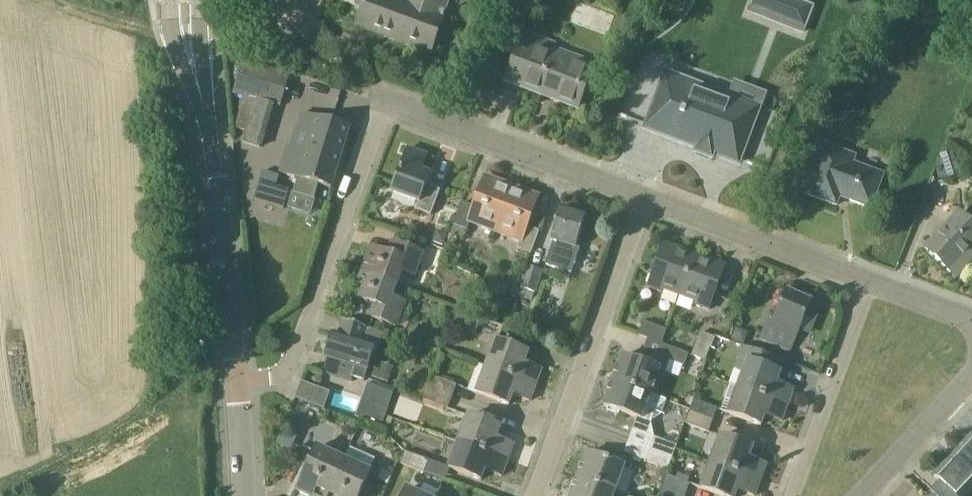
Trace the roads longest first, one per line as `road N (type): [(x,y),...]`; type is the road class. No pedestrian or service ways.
road 1 (tertiary): [(239,382),(185,0)]
road 2 (residential): [(239,382),(269,380),(291,368),(387,100)]
road 3 (residential): [(537,495),(648,198)]
road 4 (residential): [(648,198),(387,100)]
road 5 (residential): [(872,283),(648,198)]
road 6 (residential): [(793,495),(872,283)]
road 7 (residential): [(864,495),(968,383)]
road 8 (track): [(61,0),(156,33),(187,34)]

